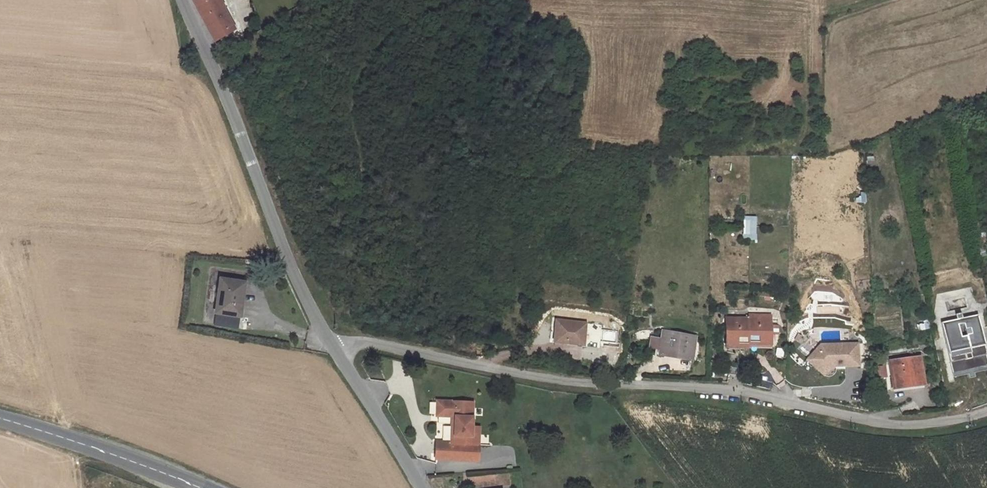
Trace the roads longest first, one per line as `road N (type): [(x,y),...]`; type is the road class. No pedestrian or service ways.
road 1 (residential): [(336,351),(368,342),(538,378),(757,393),(905,426),(986,410)]
road 2 (residential): [(336,351),(286,254),(185,0)]
road 3 (tertiary): [(0,418),(199,487)]
road 4 (residential): [(420,487),(336,351)]

